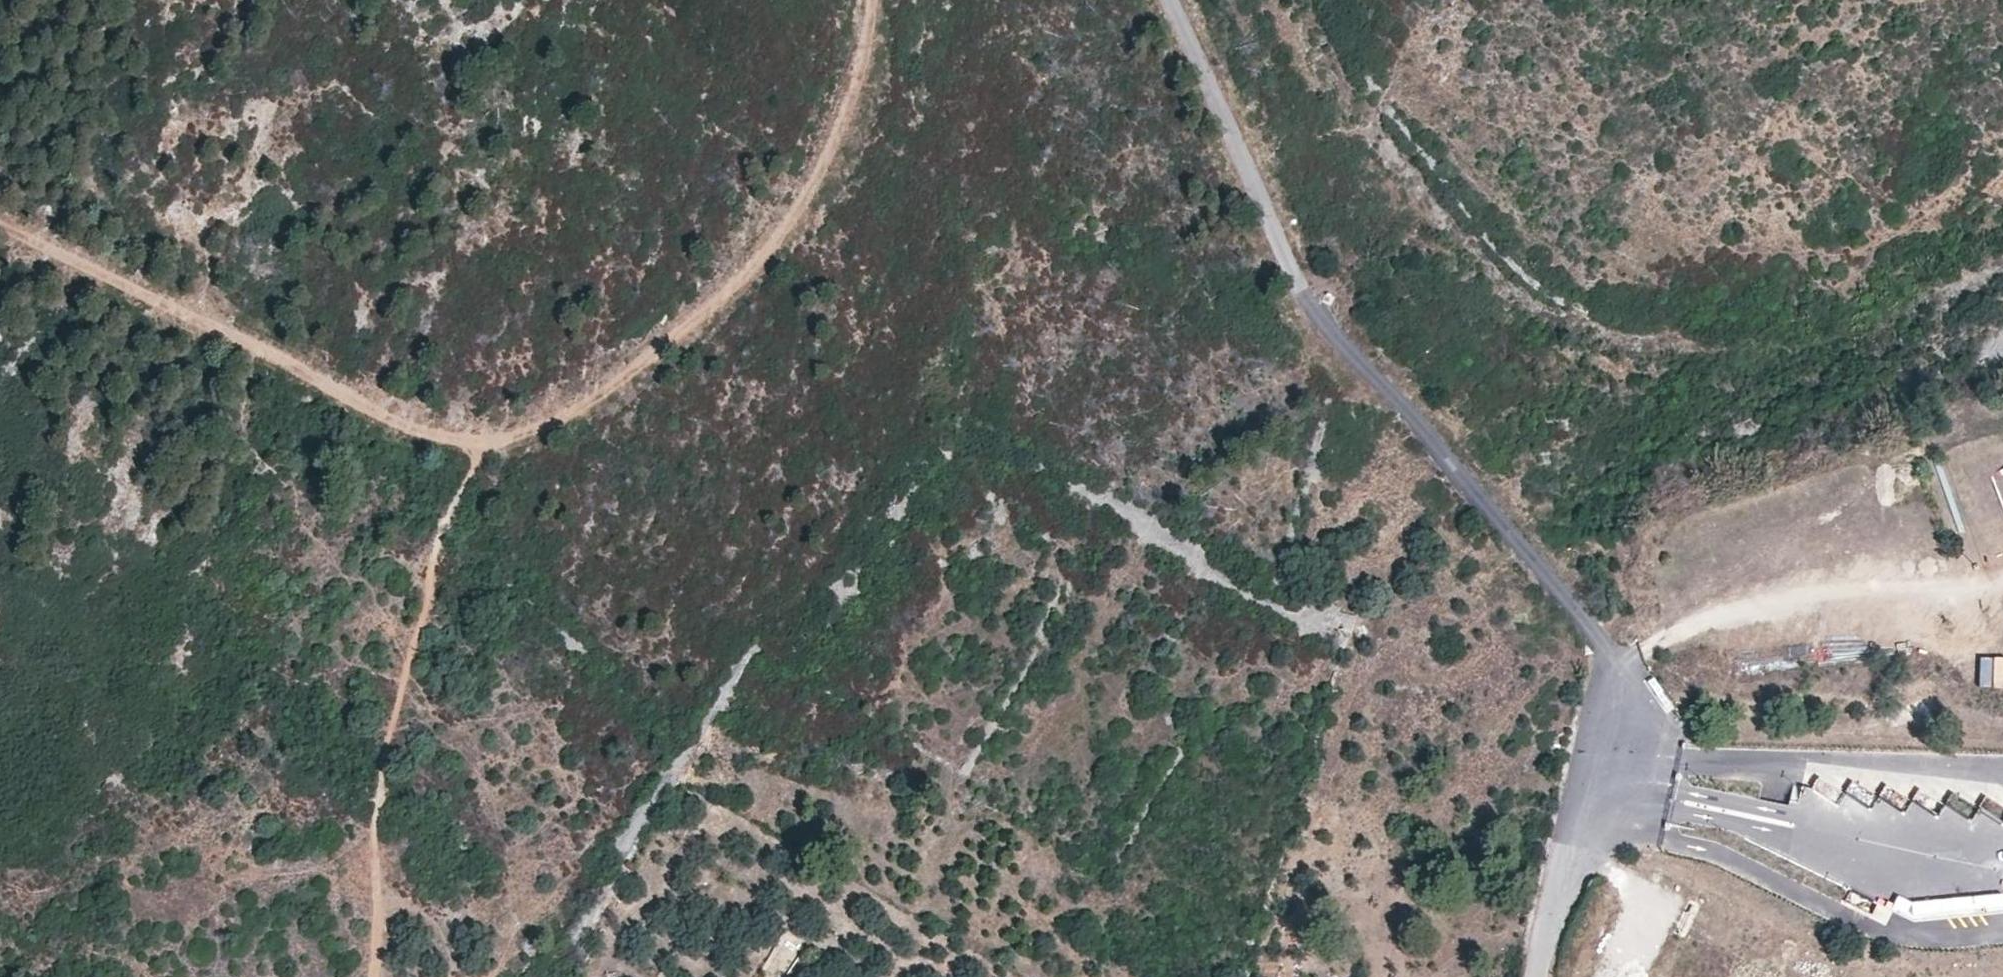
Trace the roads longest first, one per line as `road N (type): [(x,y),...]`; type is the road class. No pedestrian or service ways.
road 1 (unclassified): [(1537,976),(1599,735),(1608,663),(1596,636),(1296,284),(1171,0)]
road 2 (track): [(482,449),(533,430),(660,341),(762,241),(832,134),(869,0)]
road 3 (track): [(367,976),(385,758),(438,552),(482,449)]
road 4 (track): [(482,449),(396,422),(0,213)]

